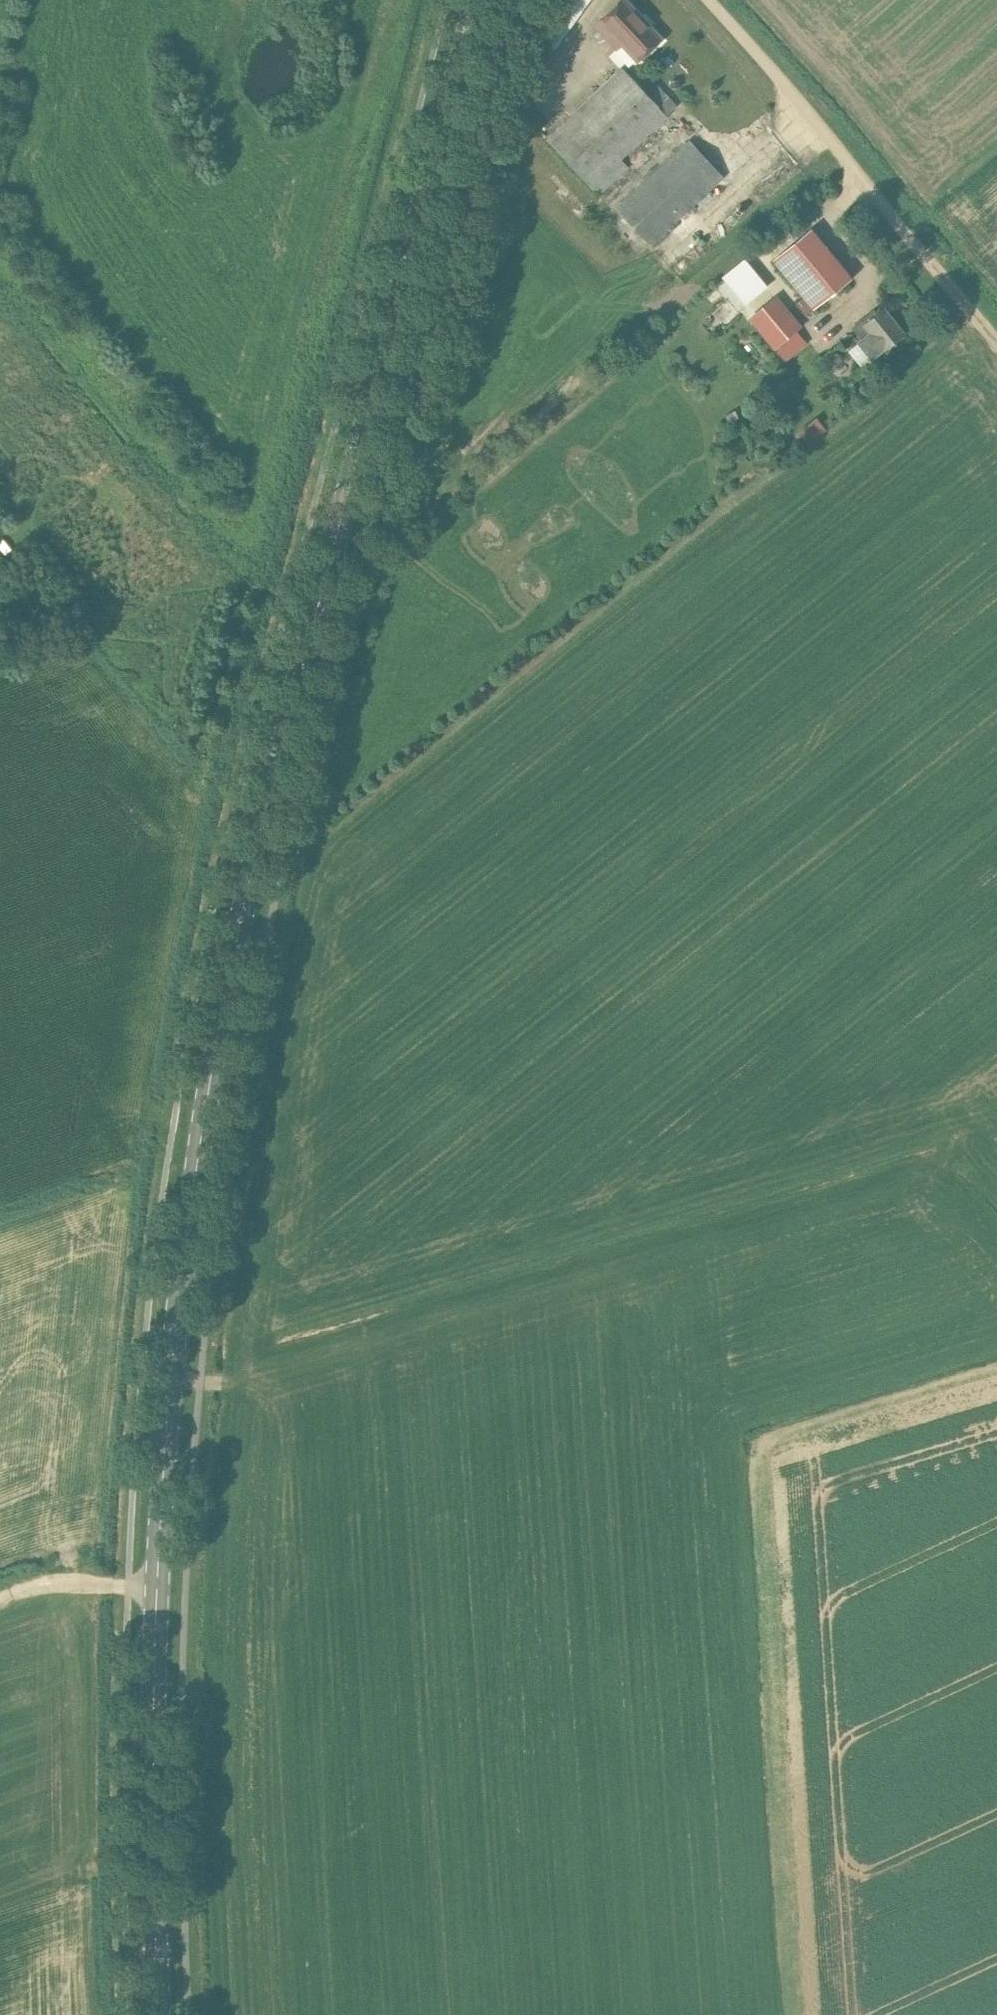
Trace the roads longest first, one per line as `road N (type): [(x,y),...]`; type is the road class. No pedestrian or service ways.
road 1 (secondary): [(161,2014),(155,1643),(165,1442),(192,1197),(249,869),(477,0)]
road 2 (unclassified): [(971,298),(708,0)]

